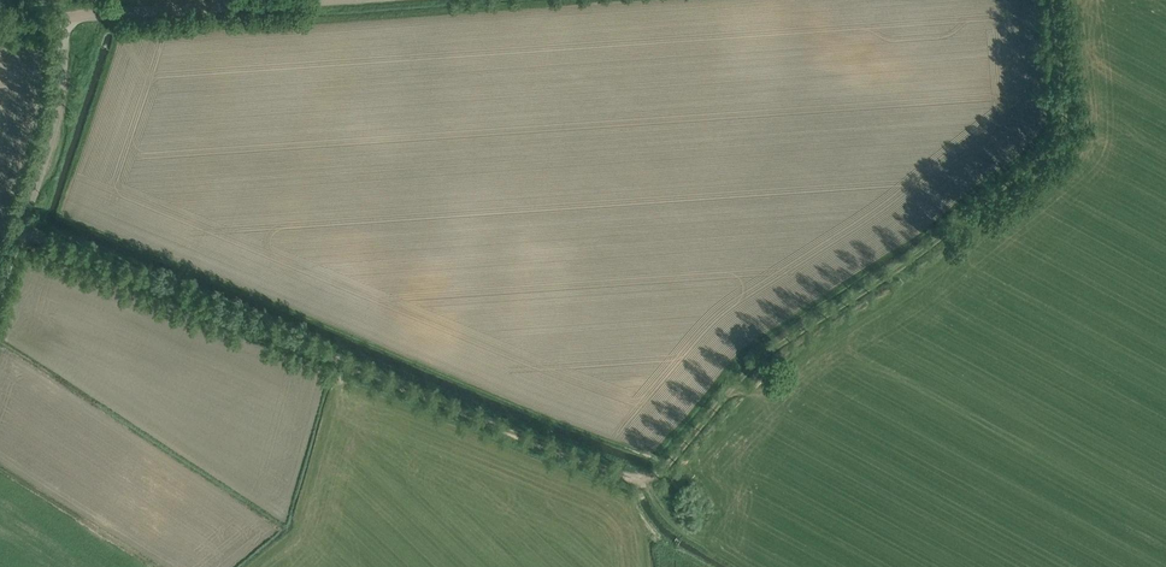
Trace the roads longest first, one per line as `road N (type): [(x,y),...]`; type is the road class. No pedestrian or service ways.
road 1 (track): [(20,230),(626,477),(645,478),(673,459),(748,368),(920,255),(1063,144),(1071,127),(1061,0)]
road 2 (unclassified): [(0,289),(56,132),(64,16)]
road 3 (unclassified): [(64,16),(303,0)]

